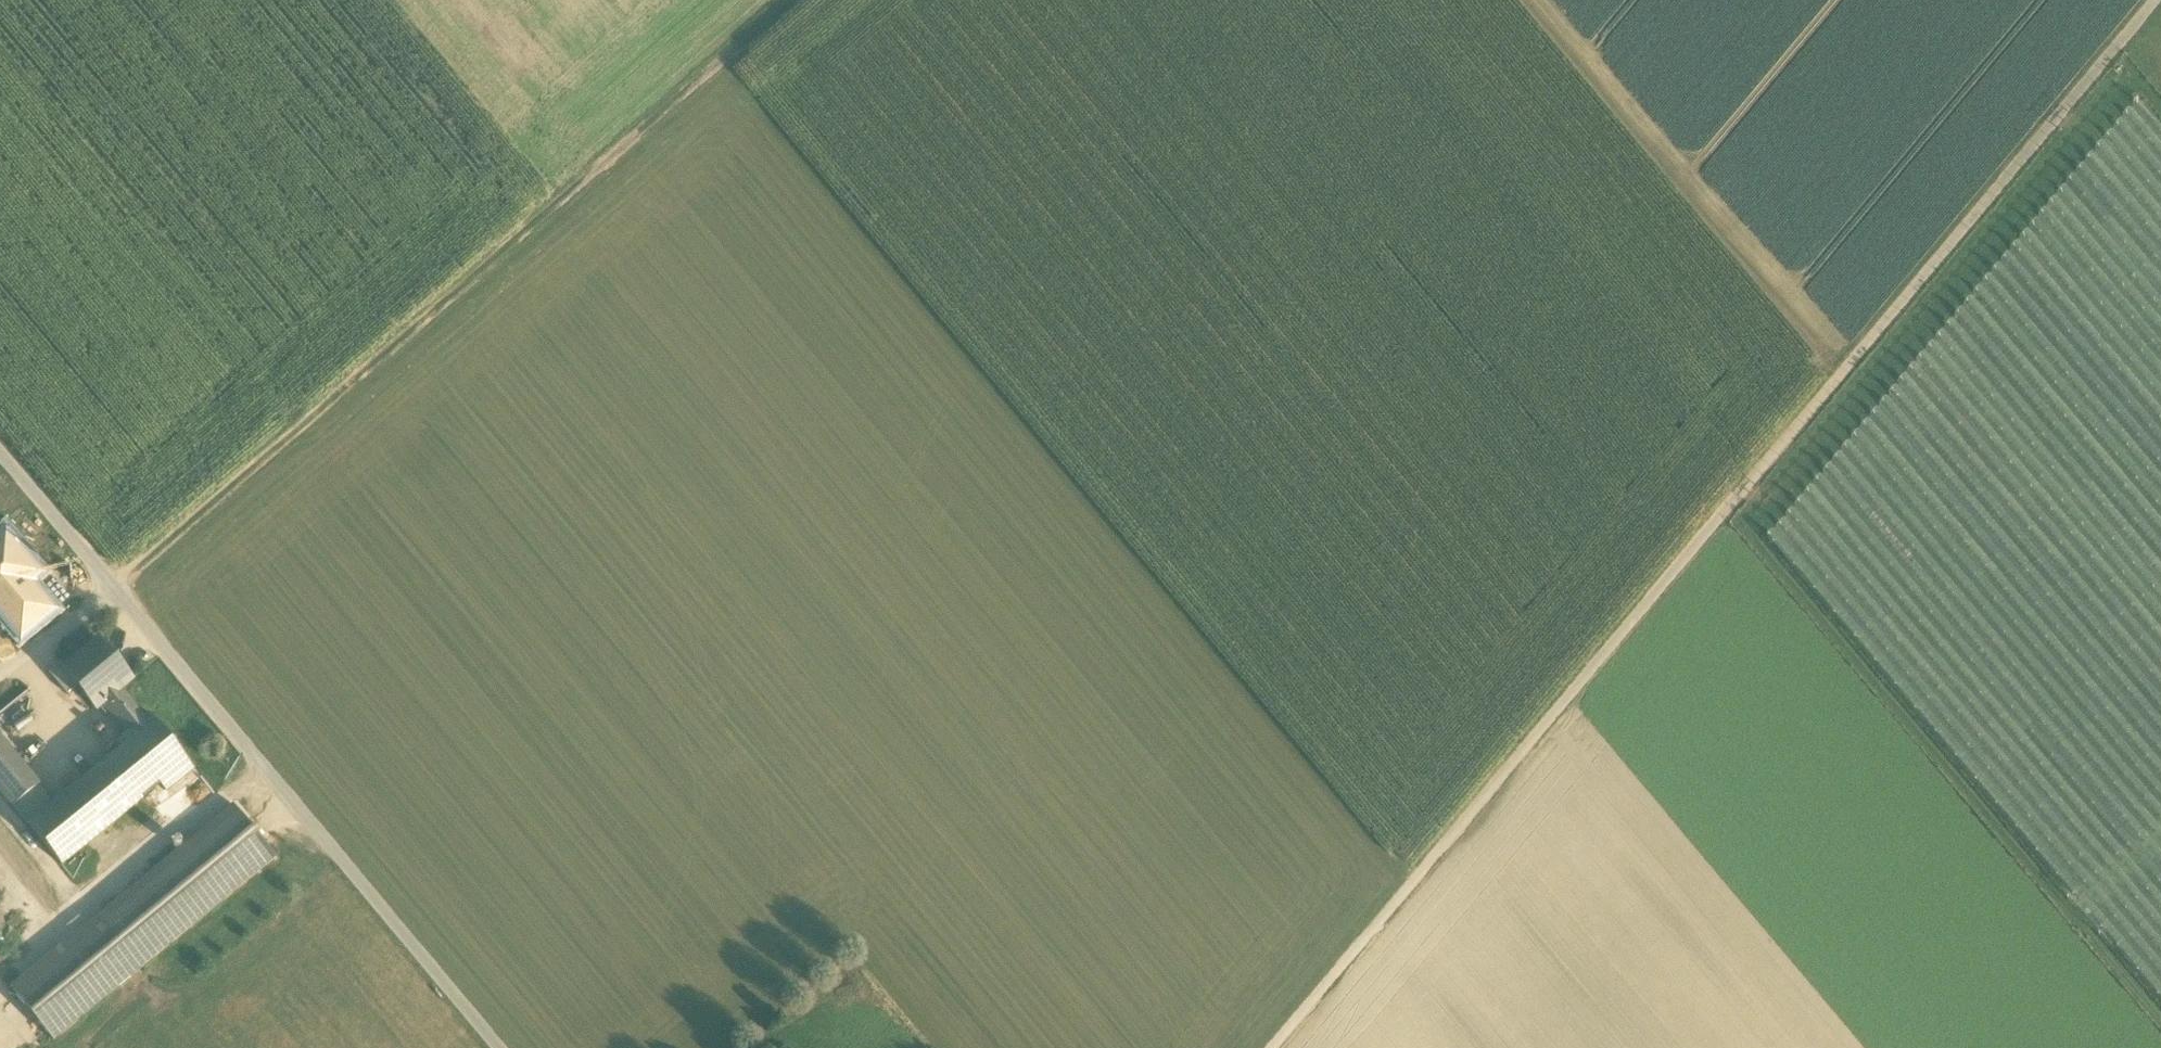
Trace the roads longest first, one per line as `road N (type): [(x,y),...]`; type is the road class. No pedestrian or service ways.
road 1 (track): [(1273,1047),(2156,0)]
road 2 (track): [(118,595),(796,0)]
road 3 (unclassified): [(0,453),(497,1047)]
road 4 (track): [(118,595),(0,674)]

